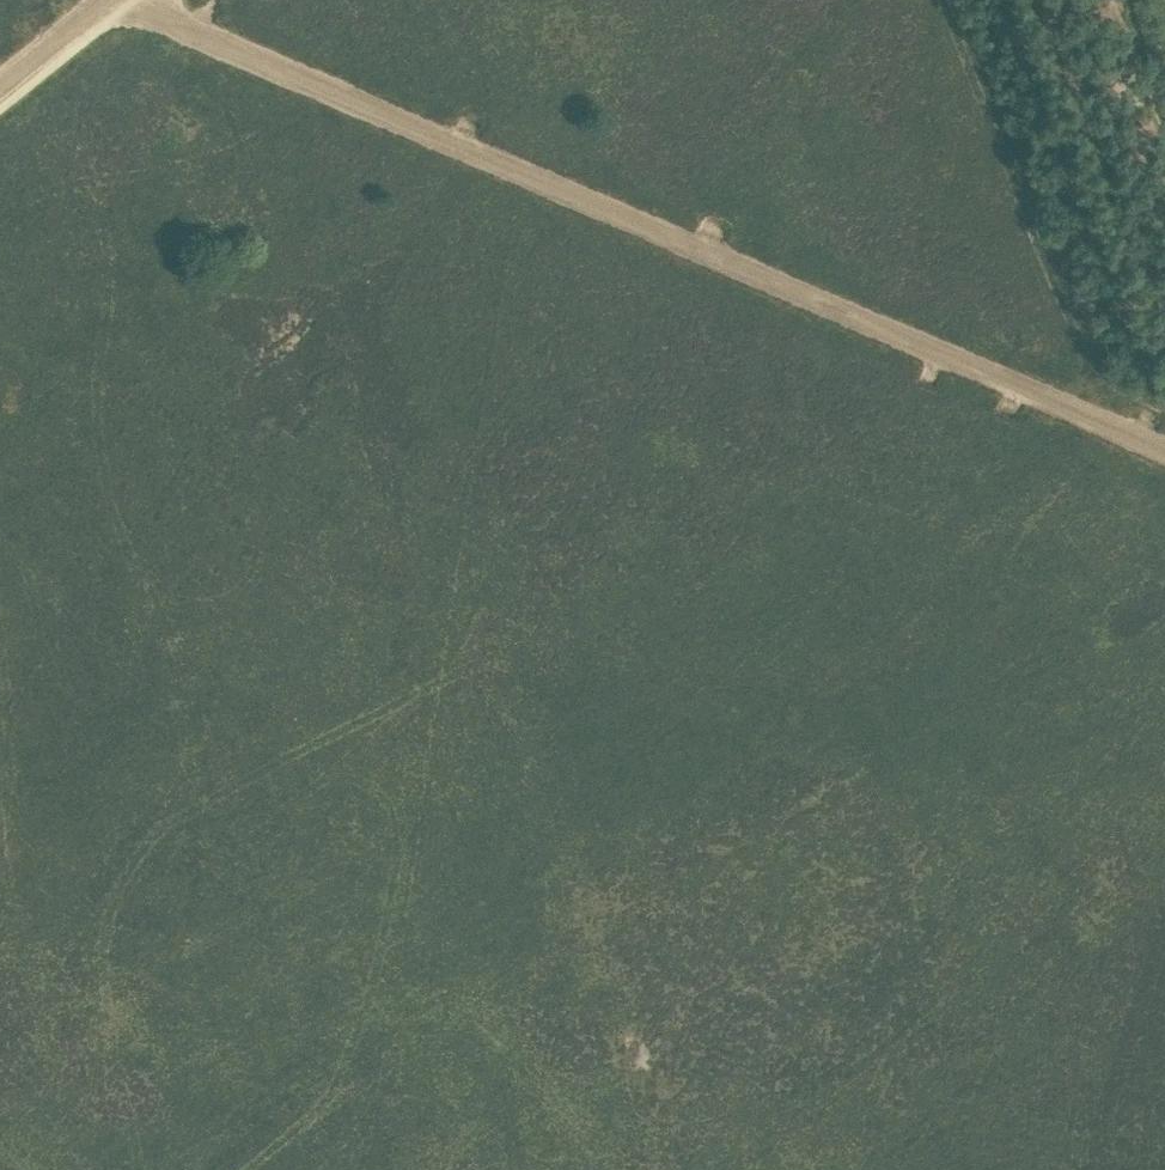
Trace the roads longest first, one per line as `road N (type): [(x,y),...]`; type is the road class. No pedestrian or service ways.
road 1 (track): [(121,0),(1164,452)]
road 2 (track): [(944,0),(1101,424)]
road 3 (track): [(0,81),(99,0)]

